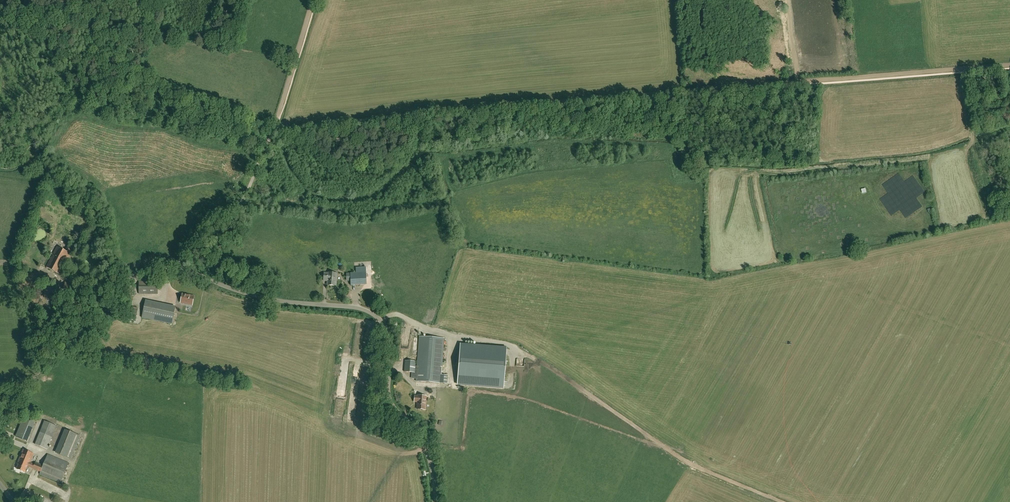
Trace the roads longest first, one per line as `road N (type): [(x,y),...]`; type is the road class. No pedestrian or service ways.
road 1 (track): [(274,131),(1009,65)]
road 2 (unclassified): [(436,501),(420,433),(391,400),(392,342),(379,318),(271,300),(170,263)]
road 3 (unclassified): [(170,263),(103,293),(0,425)]
road 4 (unclassified): [(170,263),(243,199),(274,131)]
road 5 (track): [(274,131),(313,0)]

